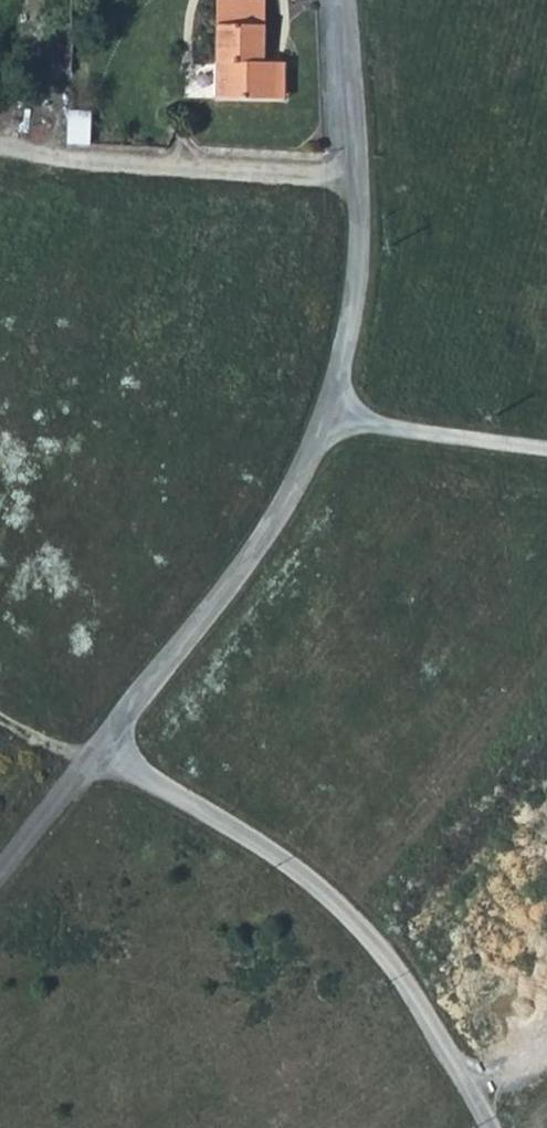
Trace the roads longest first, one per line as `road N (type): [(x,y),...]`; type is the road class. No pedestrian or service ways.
road 1 (unclassified): [(99,751),(272,532),(343,382),(362,226),(347,0)]
road 2 (unclassified): [(99,751),(307,881),(412,1000),(488,1127)]
road 3 (track): [(328,419),(546,453)]
road 4 (unclassified): [(0,878),(99,751)]

